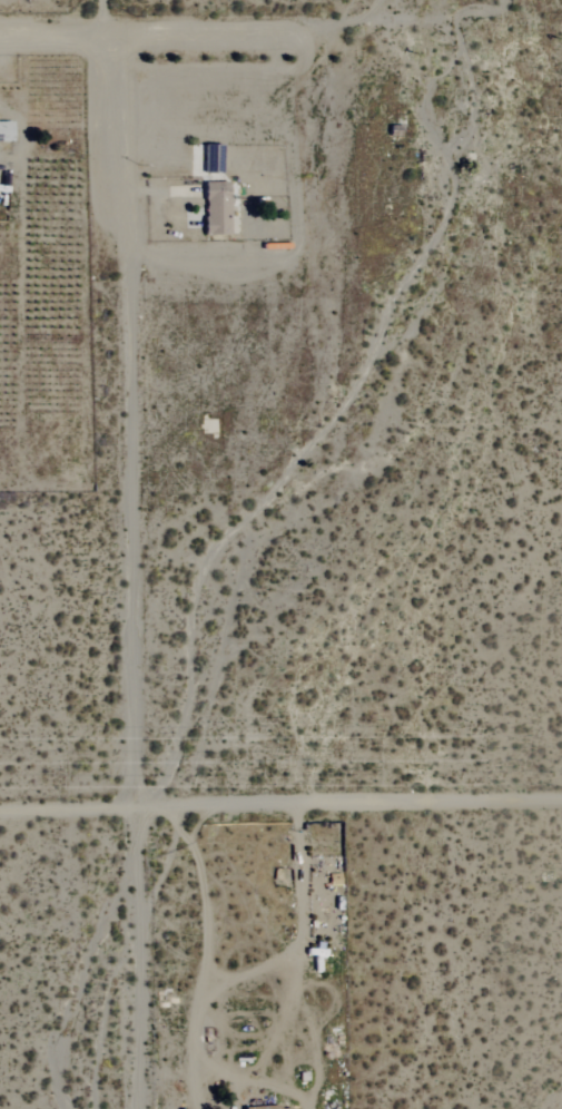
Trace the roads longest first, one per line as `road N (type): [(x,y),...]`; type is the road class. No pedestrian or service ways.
road 1 (residential): [(126,37),(129,807),(140,1108)]
road 2 (residential): [(0,808),(561,804)]
road 3 (track): [(158,807),(189,842),(208,974),(220,982),(290,951),(305,897),(296,806)]
road 4 (residential): [(0,38),(314,41)]

